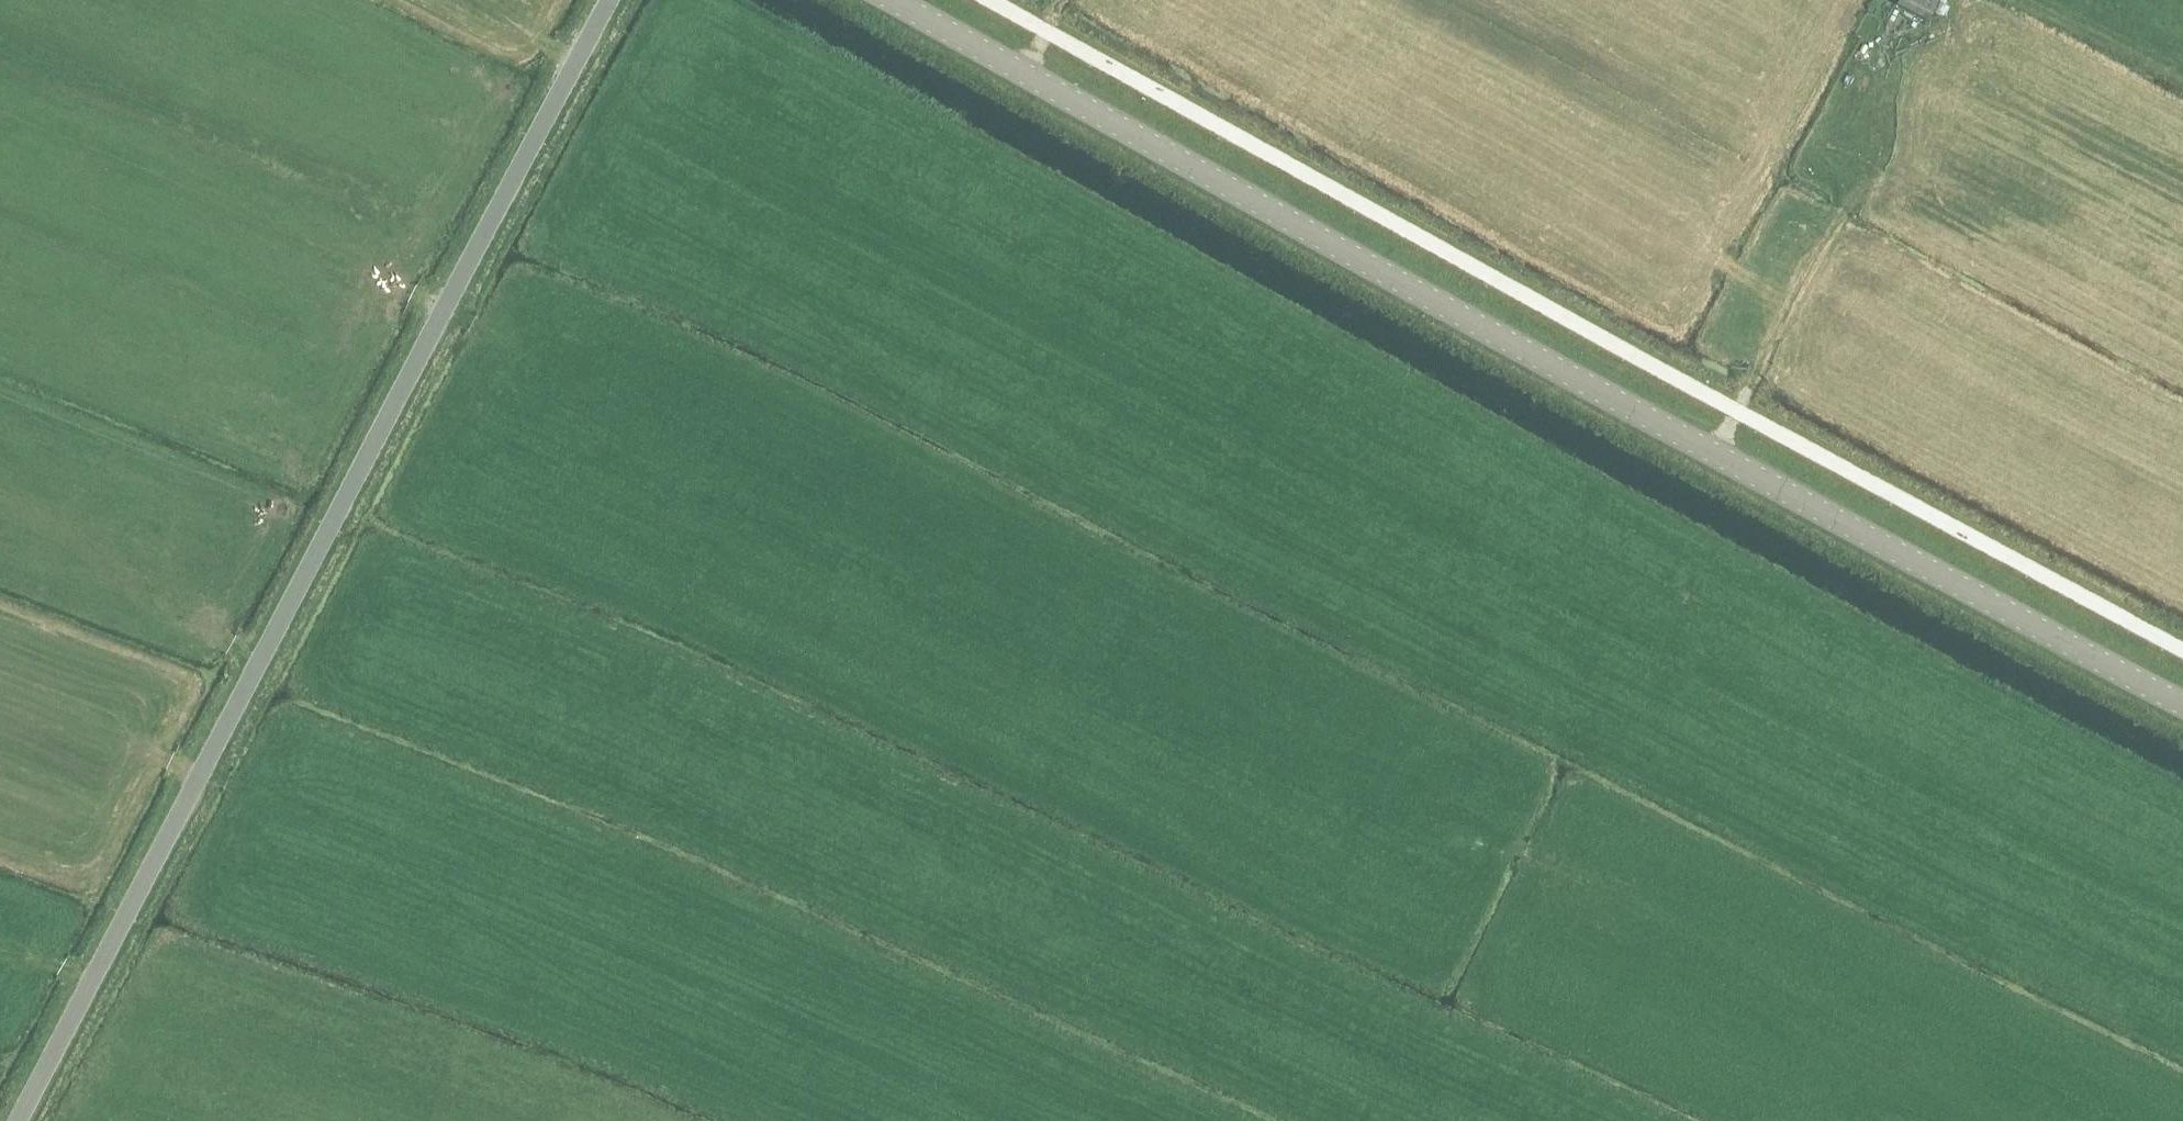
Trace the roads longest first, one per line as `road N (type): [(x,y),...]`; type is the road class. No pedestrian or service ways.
road 1 (tertiary): [(2182,708),(898,0)]
road 2 (unclassified): [(18,1120),(606,0)]

